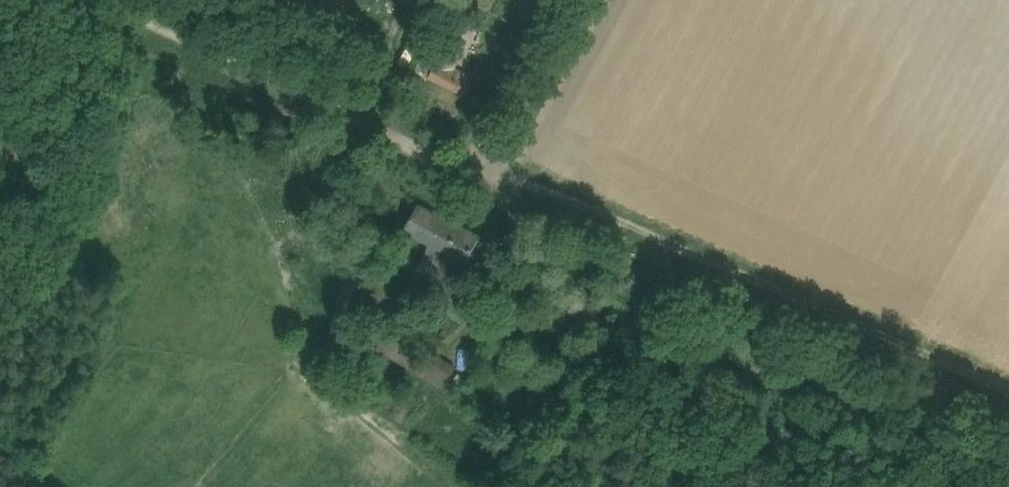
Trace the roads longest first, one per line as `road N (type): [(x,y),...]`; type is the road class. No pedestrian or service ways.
road 1 (track): [(94,0),(475,177),(478,168)]
road 2 (track): [(1008,394),(669,247)]
road 3 (track): [(669,247),(478,168)]
road 4 (track): [(478,168),(563,0)]

